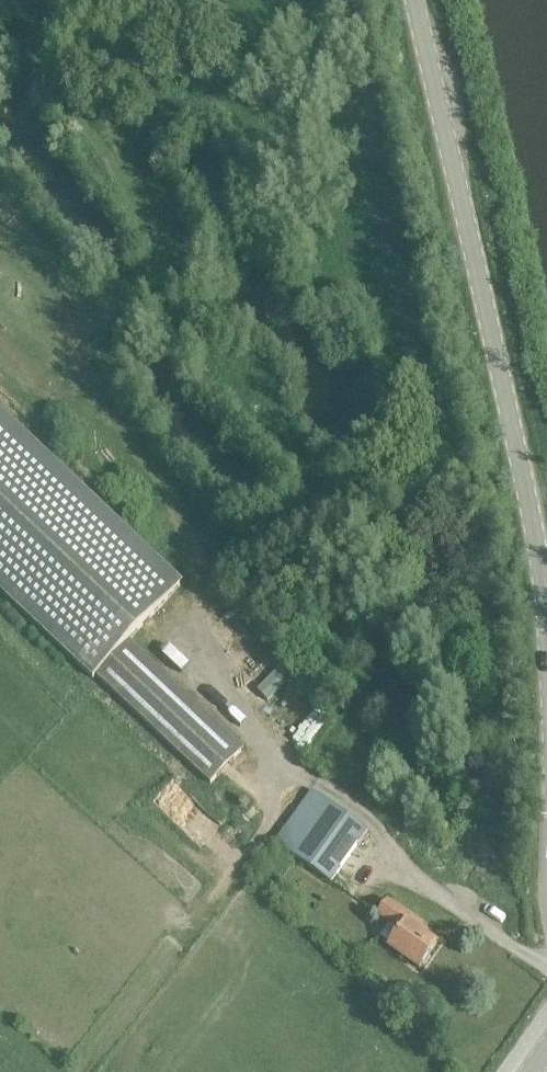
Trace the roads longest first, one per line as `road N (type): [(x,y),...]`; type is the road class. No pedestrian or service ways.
road 1 (tertiary): [(546,662),(520,459),(410,0)]

